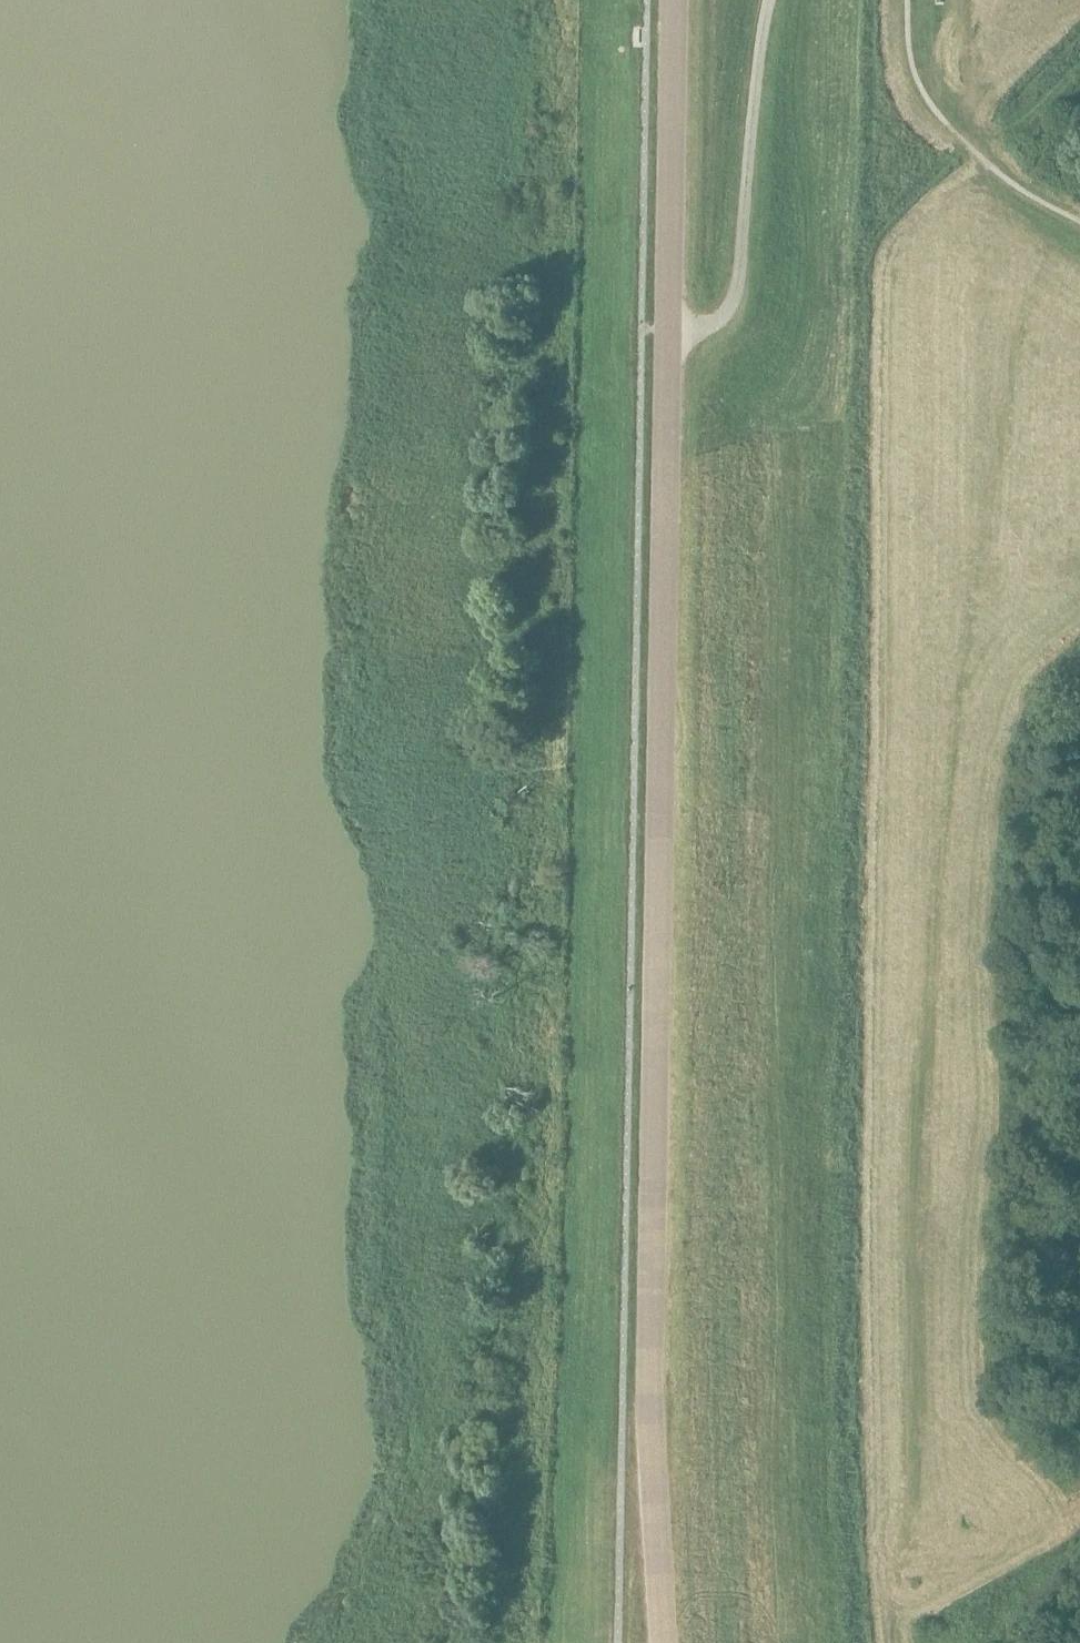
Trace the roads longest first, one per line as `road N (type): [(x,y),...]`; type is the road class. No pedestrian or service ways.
road 1 (tertiary): [(669,1642),(658,1112),(676,0)]

